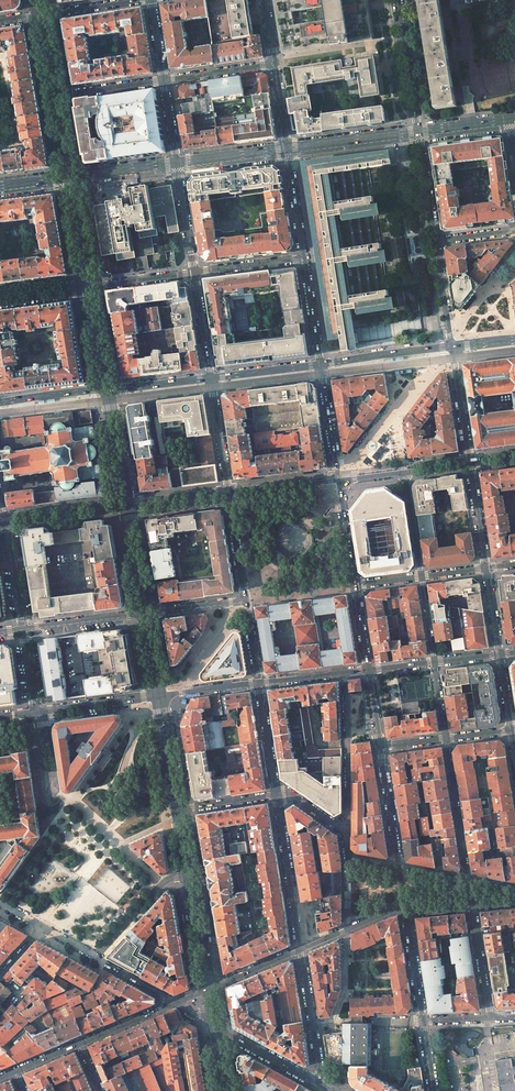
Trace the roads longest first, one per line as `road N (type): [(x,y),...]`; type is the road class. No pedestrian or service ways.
road 1 (residential): [(446,738),(472,903)]
road 2 (residential): [(406,908),(380,746)]
road 3 (residential): [(347,831),(345,673)]
road 4 (residential): [(277,795),(302,948)]
road 5 (residential): [(302,948),(323,1086)]
road 6 (residential): [(396,0),(418,133)]
road 7 (secondary): [(286,150),(418,133)]
road 8 (secondary): [(452,347),(321,364)]
road 9 (residential): [(180,810),(117,846),(160,886)]
road 10 (residential): [(37,713),(160,696)]
road 11 (residential): [(5,523),(128,507)]
road 12 (residential): [(146,615),(23,630)]
road 13 (residential): [(323,1086),(217,1027)]
road 14 (secondary): [(128,507),(107,389)]

